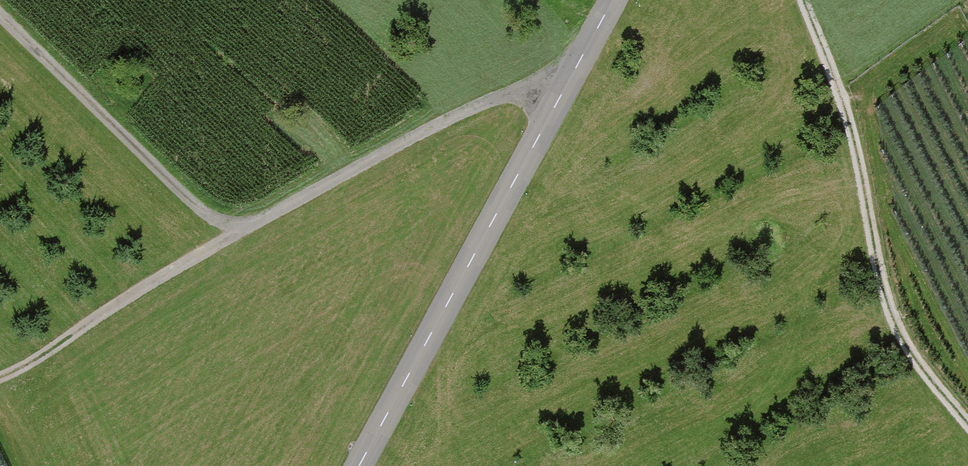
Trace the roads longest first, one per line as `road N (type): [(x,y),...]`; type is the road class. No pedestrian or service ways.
road 1 (track): [(0,378),(410,137),(578,62)]
road 2 (tertiary): [(361,465),(612,0)]
road 3 (track): [(967,421),(910,350),(885,293),(858,145),(802,0)]
road 4 (track): [(0,17),(234,235)]

